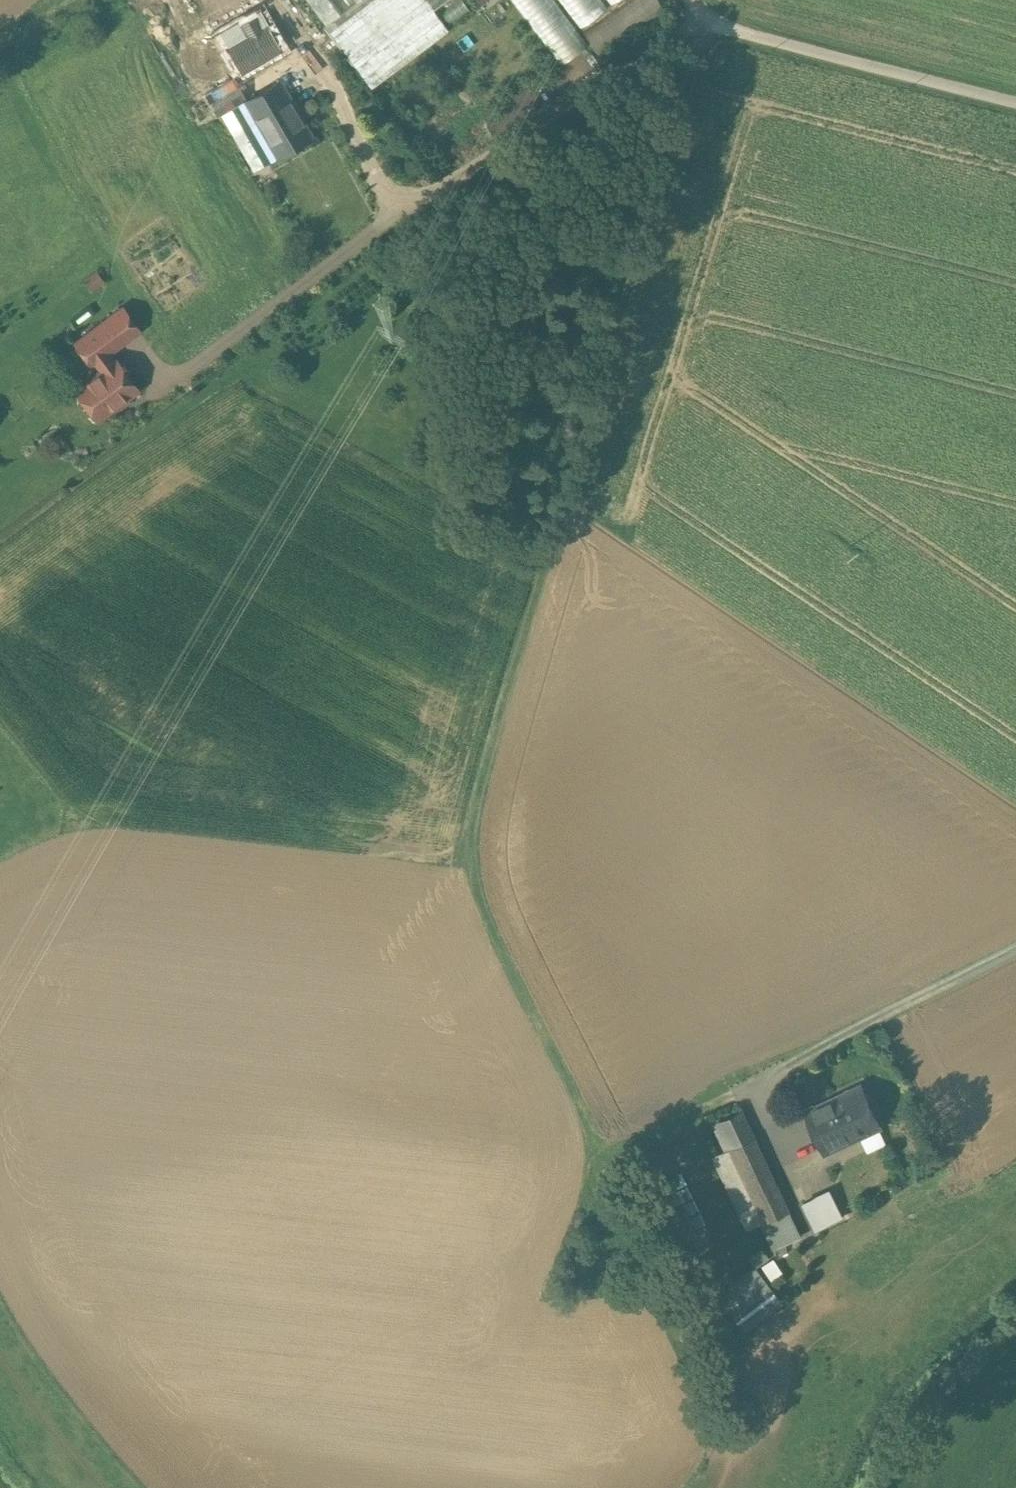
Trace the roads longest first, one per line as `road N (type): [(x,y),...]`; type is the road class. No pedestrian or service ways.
road 1 (unclassified): [(689,0),(730,30),(762,40),(1015,101)]

